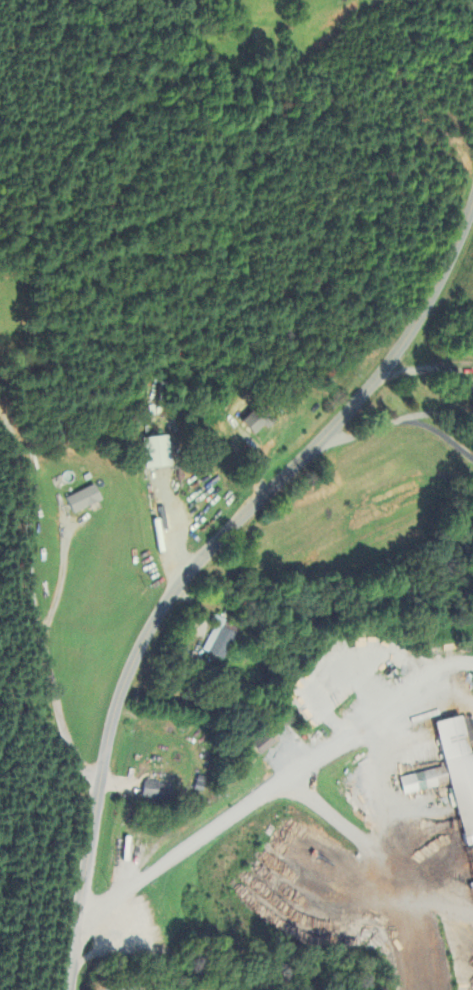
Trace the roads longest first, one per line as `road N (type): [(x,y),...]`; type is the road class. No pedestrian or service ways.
road 1 (residential): [(71,989),(102,770),(127,674),(157,614),(395,356),(472,203)]
road 2 (residential): [(315,444),(412,420),(472,456)]

